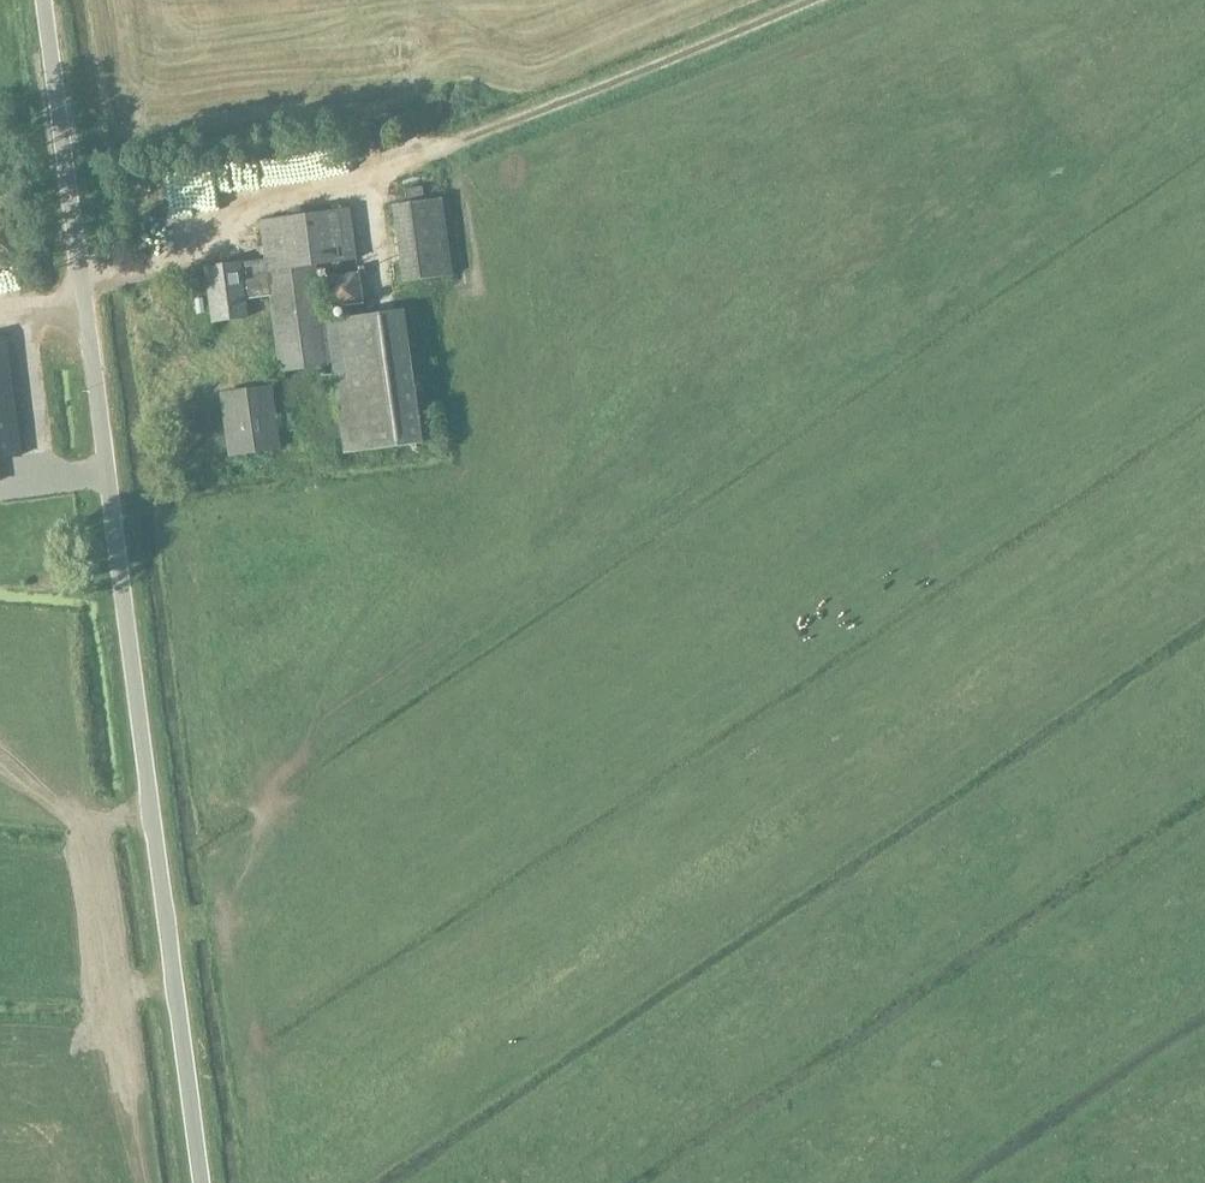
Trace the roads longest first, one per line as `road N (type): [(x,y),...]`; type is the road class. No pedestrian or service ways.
road 1 (unclassified): [(201,1182),(43,0)]

